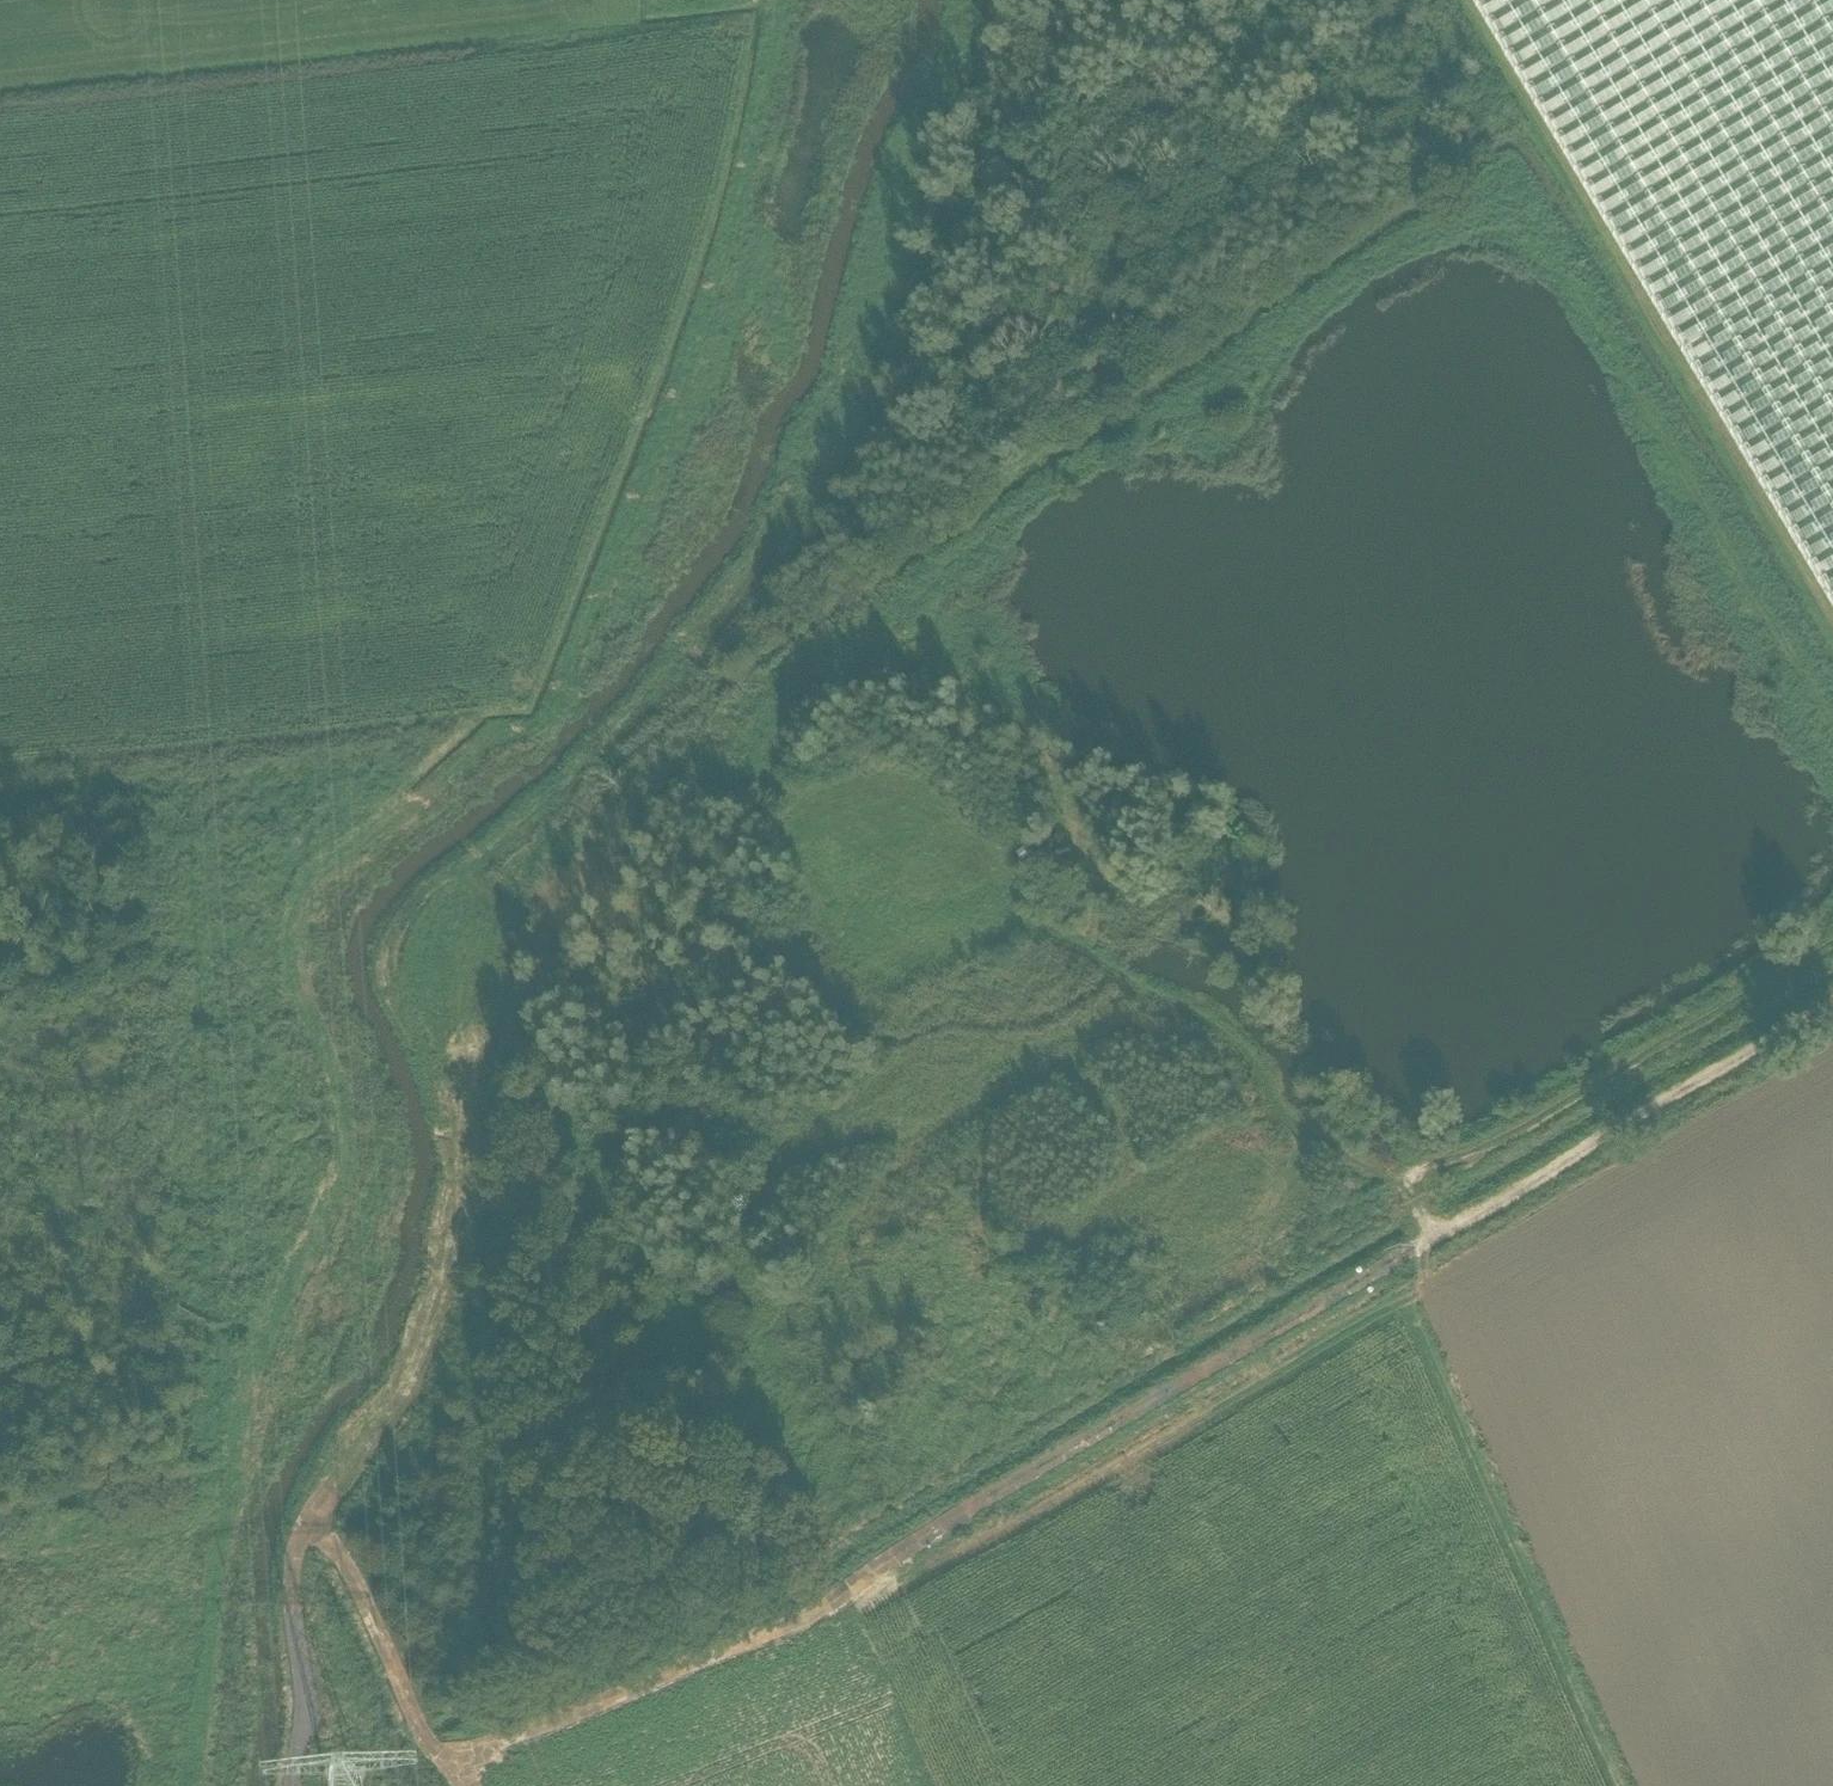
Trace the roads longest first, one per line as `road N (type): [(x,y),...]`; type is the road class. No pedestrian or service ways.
road 1 (track): [(1832,1003),(1428,1240)]

